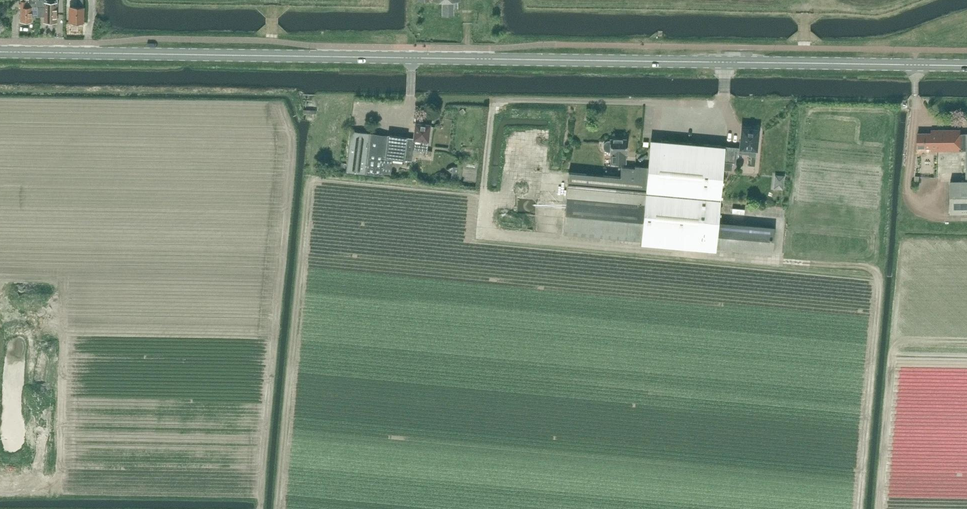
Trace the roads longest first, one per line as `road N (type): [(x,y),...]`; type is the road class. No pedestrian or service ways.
road 1 (tertiary): [(0,51),(966,65)]
road 2 (track): [(913,0),(864,12),(535,0)]

